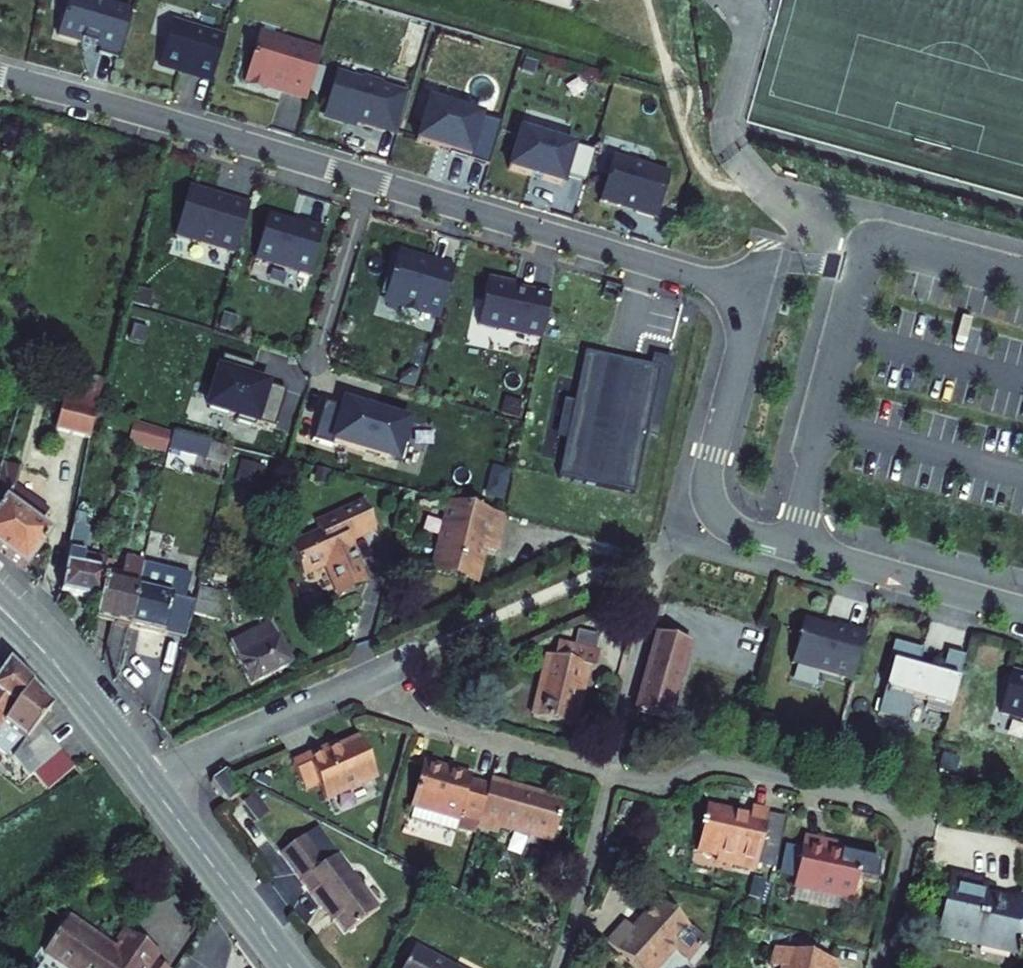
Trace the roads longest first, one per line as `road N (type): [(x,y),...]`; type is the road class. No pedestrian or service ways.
road 1 (residential): [(1022,611),(737,531),(717,515),(708,475),(753,294),(367,180)]
road 2 (residential): [(609,775),(666,787),(704,766),(729,766),(916,811),(883,967)]
road 3 (residential): [(367,180),(0,76)]
road 4 (residential): [(356,686),(456,728),(609,775)]
road 5 (secondary): [(150,782),(292,967)]
road 6 (residential): [(150,782),(356,686)]
road 7 (unclassified): [(609,775),(659,563)]
road 8 (secondary): [(15,623),(150,782)]
road 9 (unclassified): [(557,967),(609,775)]
road 10 (residential): [(367,180),(315,363)]

